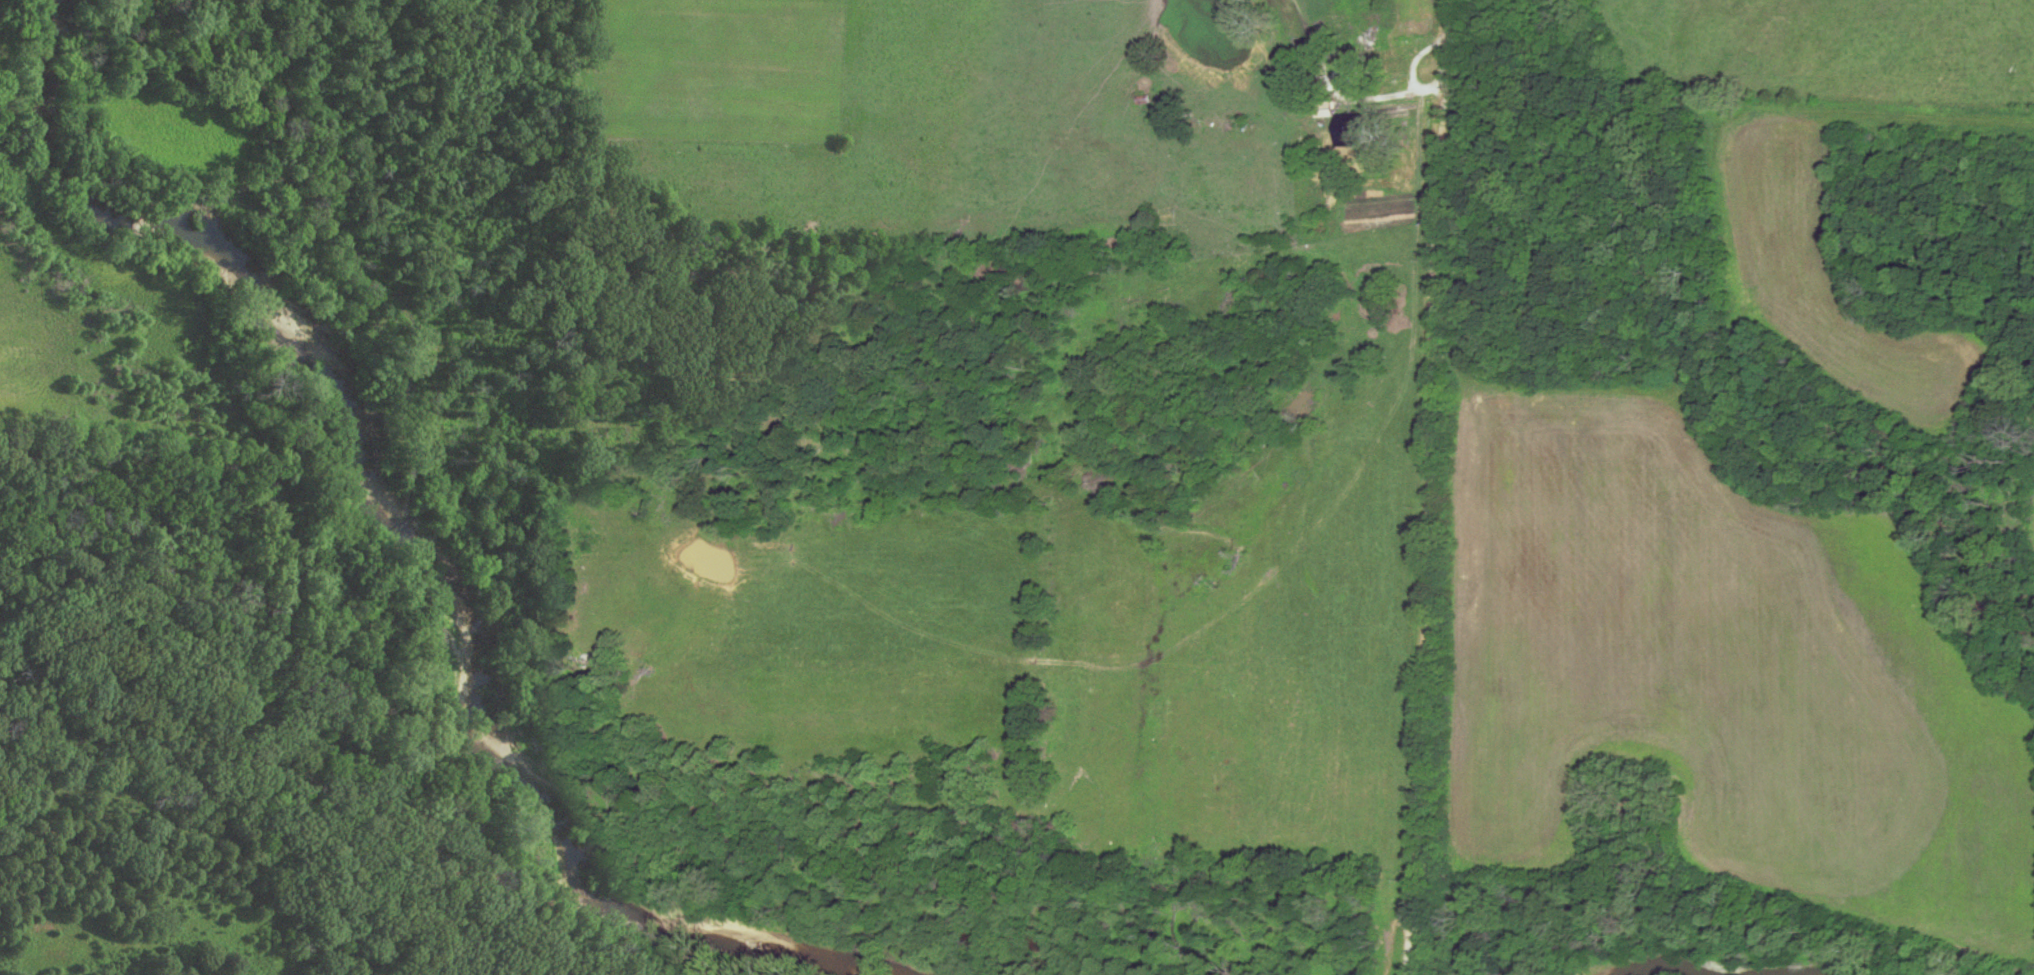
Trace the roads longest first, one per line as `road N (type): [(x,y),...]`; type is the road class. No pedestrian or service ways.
road 1 (residential): [(1410,974),(1446,0)]

